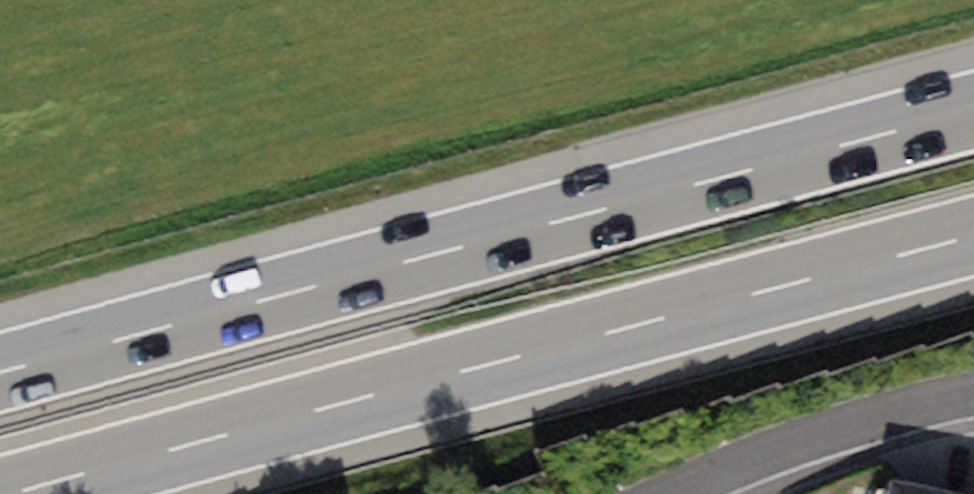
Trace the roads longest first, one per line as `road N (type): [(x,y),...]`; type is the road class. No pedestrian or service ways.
road 1 (motorway): [(973,110),(0,372)]
road 2 (motorway): [(16,493),(973,235)]
road 3 (residential): [(704,493),(905,409),(973,395)]

